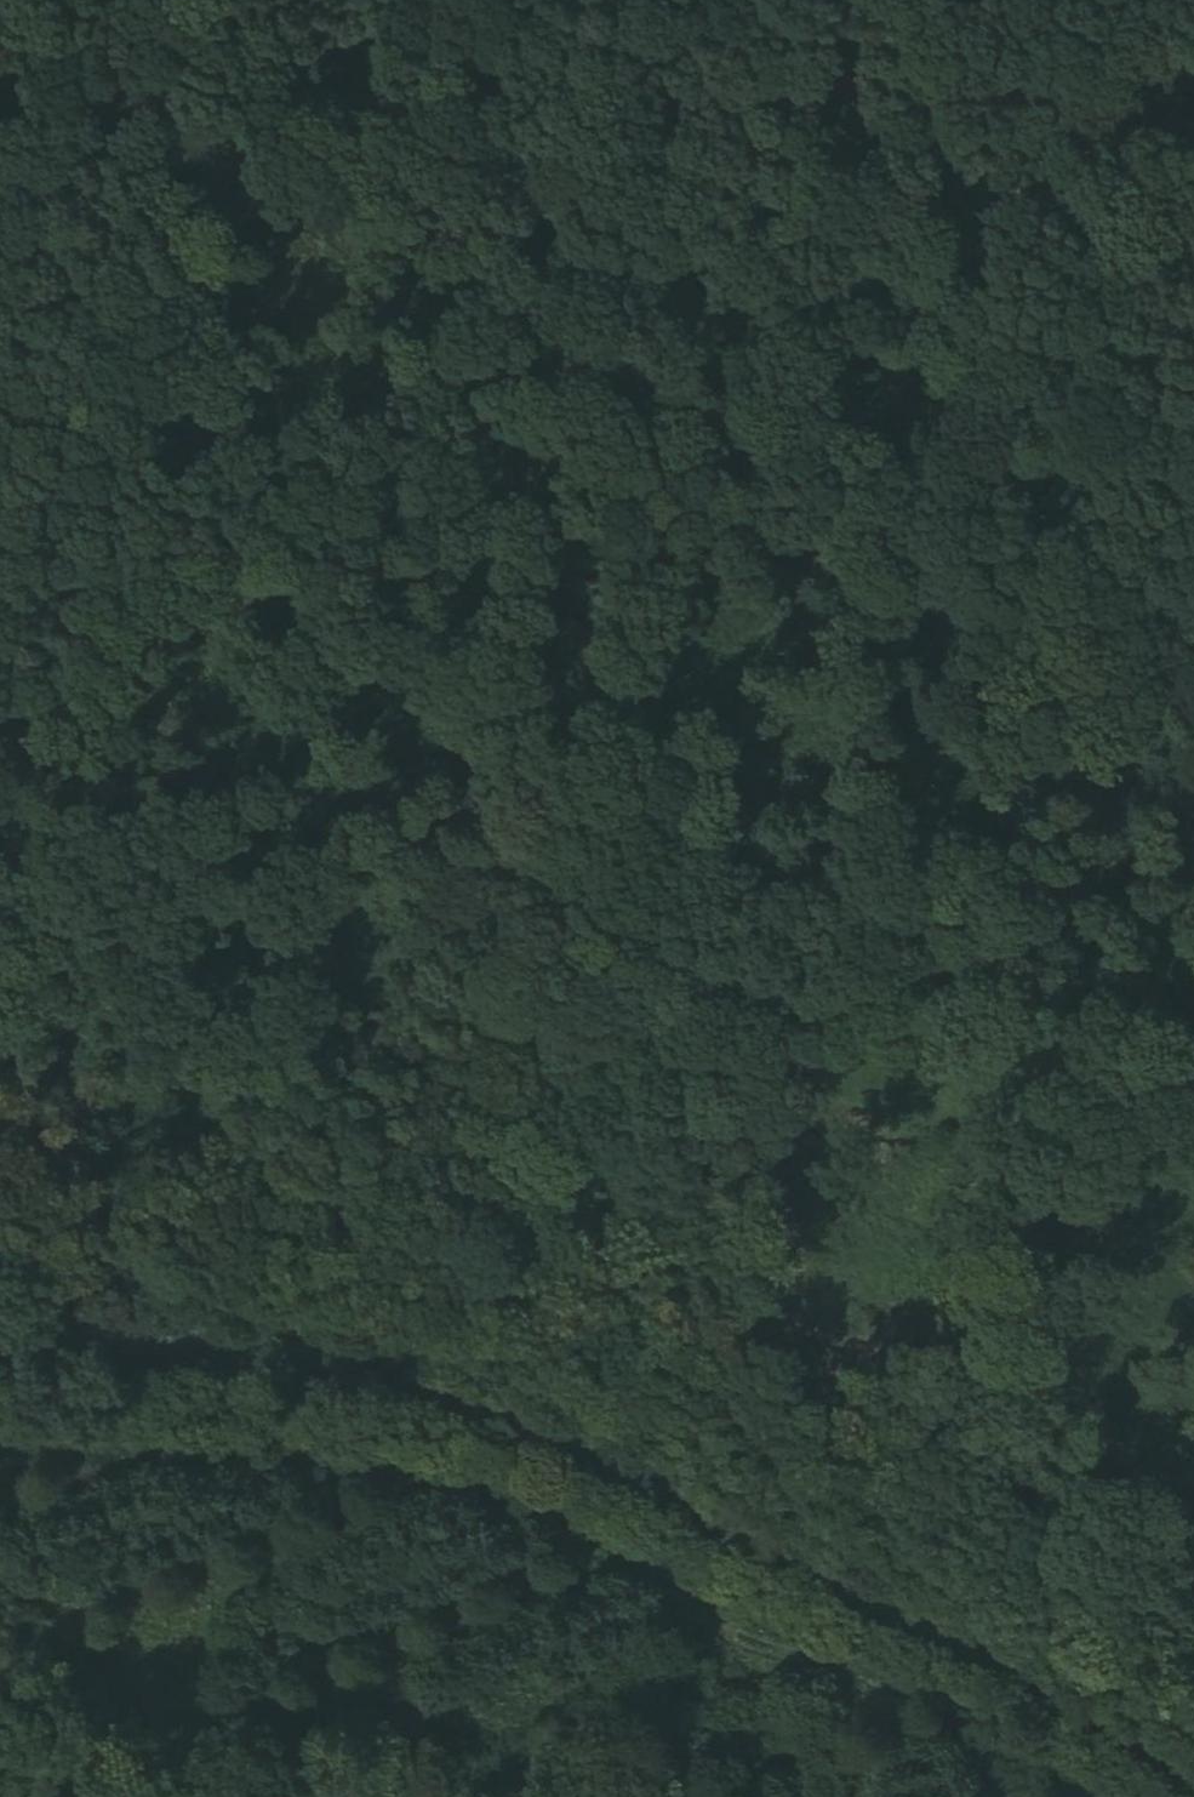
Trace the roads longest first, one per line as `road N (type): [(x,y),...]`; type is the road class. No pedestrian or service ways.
road 1 (tertiary): [(1193,1780),(1020,1653),(650,1468),(372,1361),(263,1337),(0,1344)]

